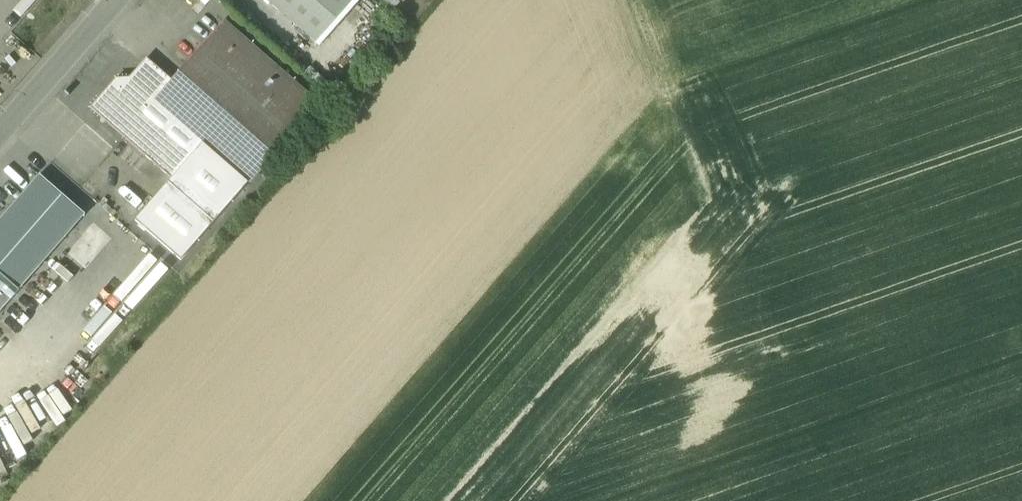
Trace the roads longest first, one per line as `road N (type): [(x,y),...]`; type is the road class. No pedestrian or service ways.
road 1 (residential): [(0,124),(110,0)]

